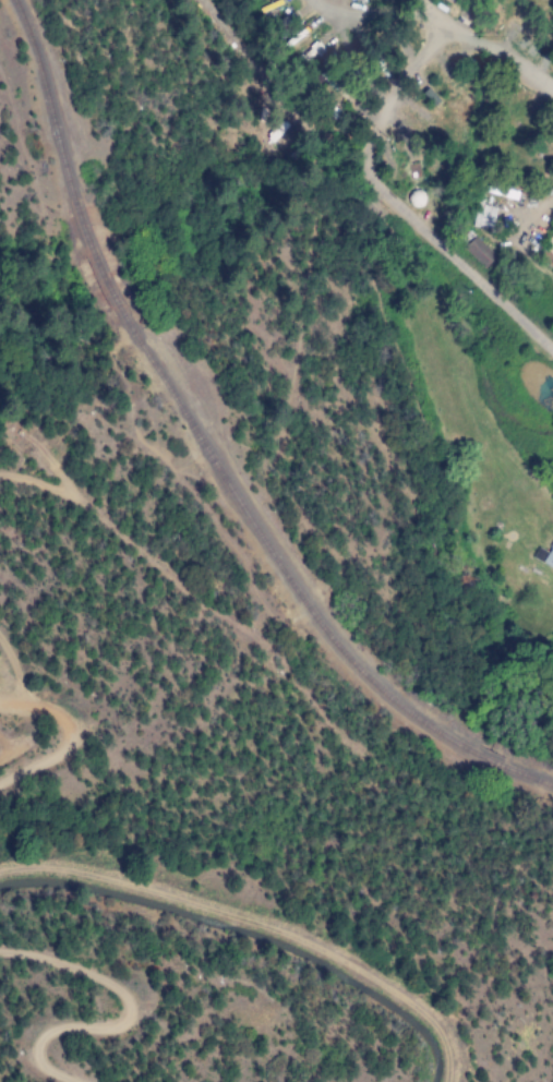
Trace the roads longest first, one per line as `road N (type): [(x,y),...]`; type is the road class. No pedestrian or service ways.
road 1 (track): [(458,1081),(461,1049),(441,1031),(369,986),(282,949),(96,895),(0,889)]
road 2 (residential): [(552,356),(383,204),(364,171),(368,111),(452,24)]
road 3 (track): [(64,1081),(49,1070),(50,1050),(74,1035),(136,1030),(139,1001),(77,972),(0,961)]
road 4 (track): [(0,796),(85,747),(70,724),(25,718)]
road 5 (track): [(58,482),(31,461),(20,438),(62,462),(58,482)]
road 6 (track): [(0,490),(79,512),(58,482)]

